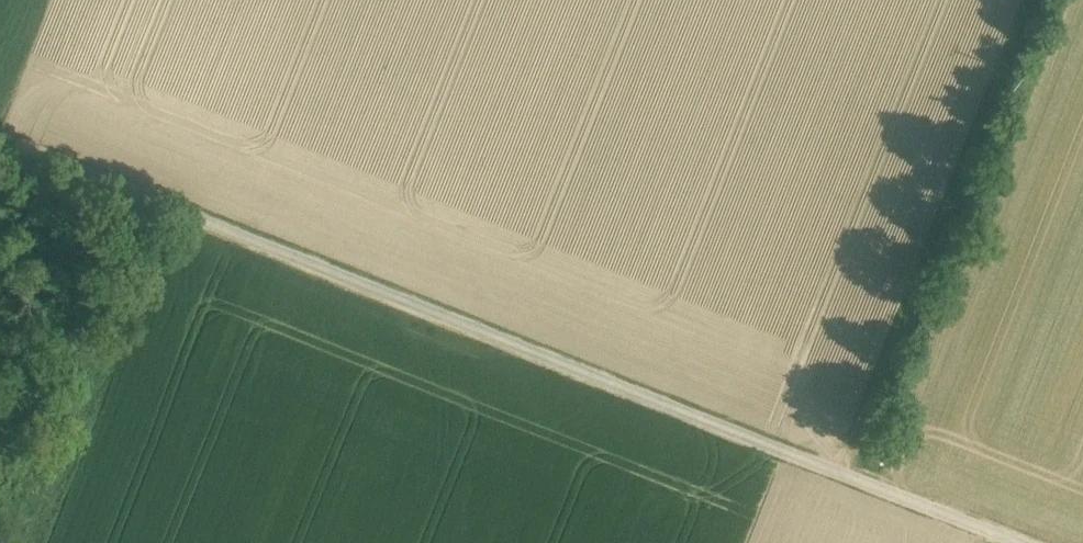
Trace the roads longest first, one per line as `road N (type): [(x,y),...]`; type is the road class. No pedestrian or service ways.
road 1 (track): [(0,142),(1023,542)]

